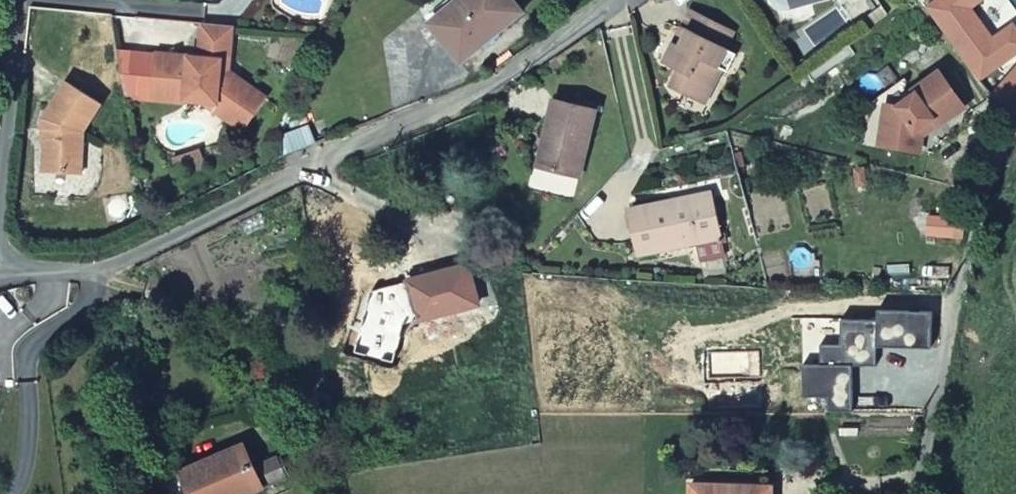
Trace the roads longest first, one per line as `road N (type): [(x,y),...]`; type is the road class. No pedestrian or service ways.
road 1 (residential): [(617,0),(477,93),(313,164),(109,269),(0,270)]
road 2 (residential): [(1015,132),(959,303),(923,493)]
road 3 (residential): [(14,0),(0,144)]

